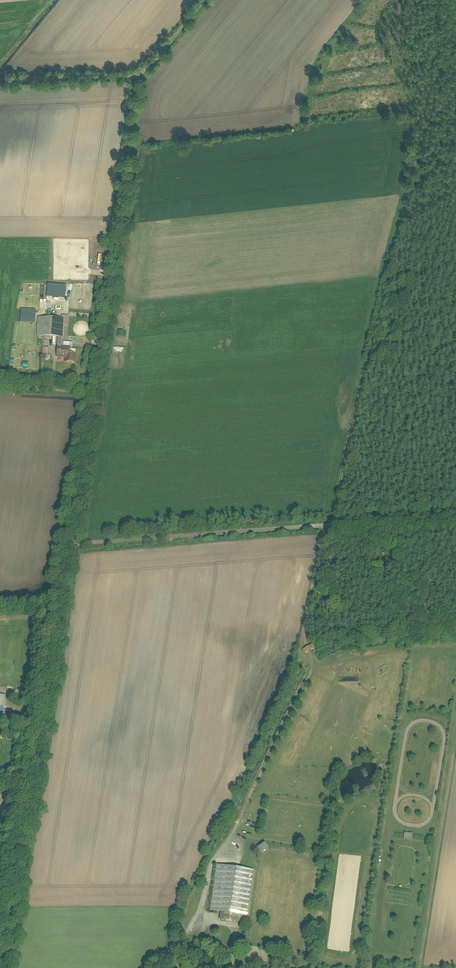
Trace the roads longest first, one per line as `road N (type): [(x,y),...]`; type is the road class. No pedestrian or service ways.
road 1 (unclassified): [(1,967),(71,546)]
road 2 (unclassified): [(71,546),(455,516)]
road 3 (unclassified): [(92,392),(146,76)]
road 4 (track): [(328,525),(303,640),(311,672),(251,793)]
road 5 (track): [(420,967),(455,747)]
road 6 (unclassified): [(71,546),(92,392)]
road 7 (track): [(146,76),(0,81)]

